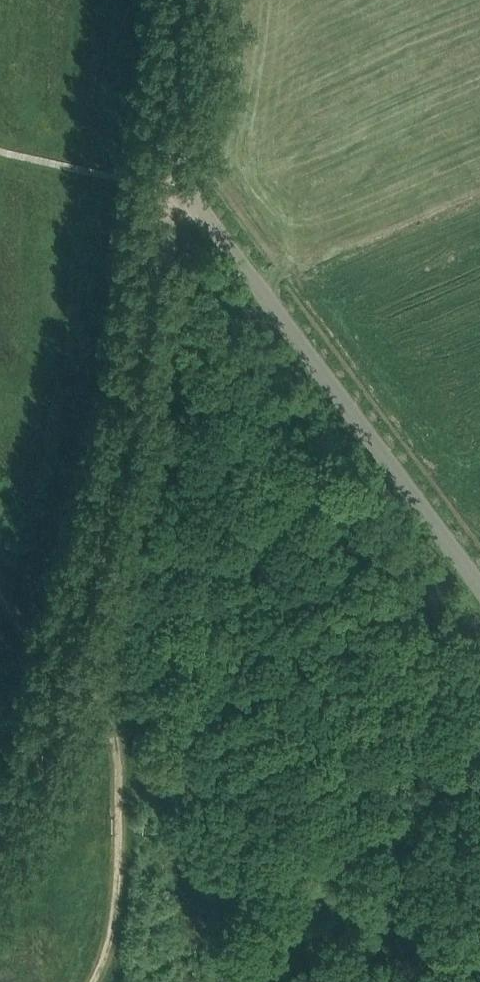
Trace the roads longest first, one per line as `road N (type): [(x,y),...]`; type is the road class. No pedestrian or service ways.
road 1 (unclassified): [(479,582),(176,172),(190,0)]
road 2 (track): [(0,785),(78,657),(176,172)]

